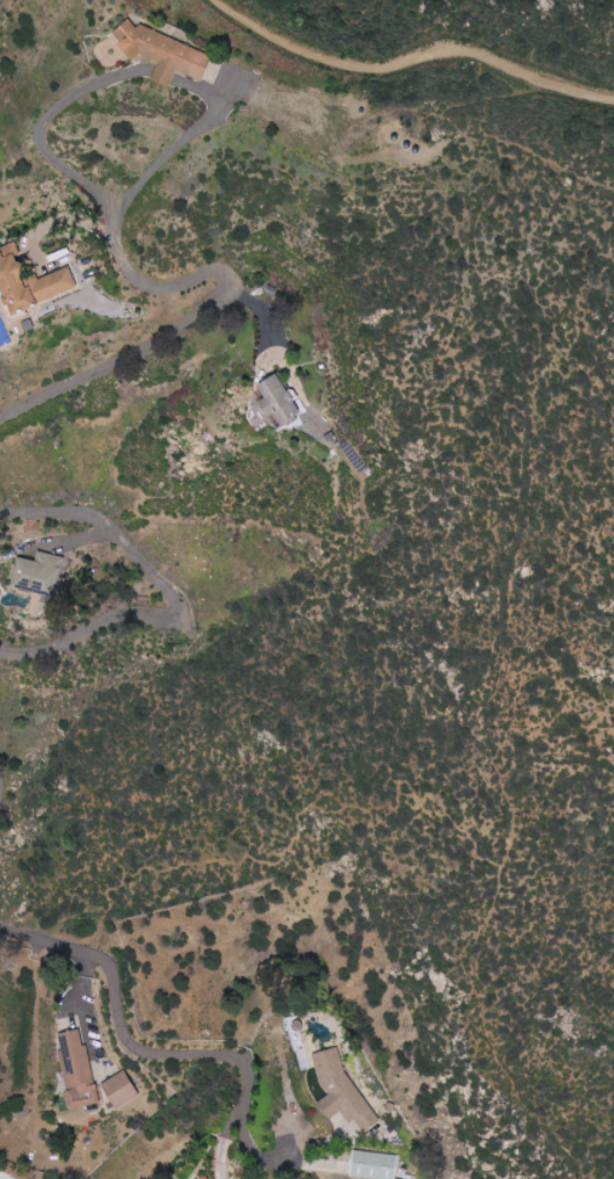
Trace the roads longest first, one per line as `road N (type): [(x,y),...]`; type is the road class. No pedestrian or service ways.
road 1 (residential): [(0,420),(236,304),(241,294),(228,270),(173,293),(127,267),(122,216)]
road 2 (residential): [(0,657),(65,649),(126,618),(180,618),(180,600),(95,520),(0,517)]
road 3 (track): [(613,93),(549,82),(469,50),(363,67),(292,46),(225,0)]

